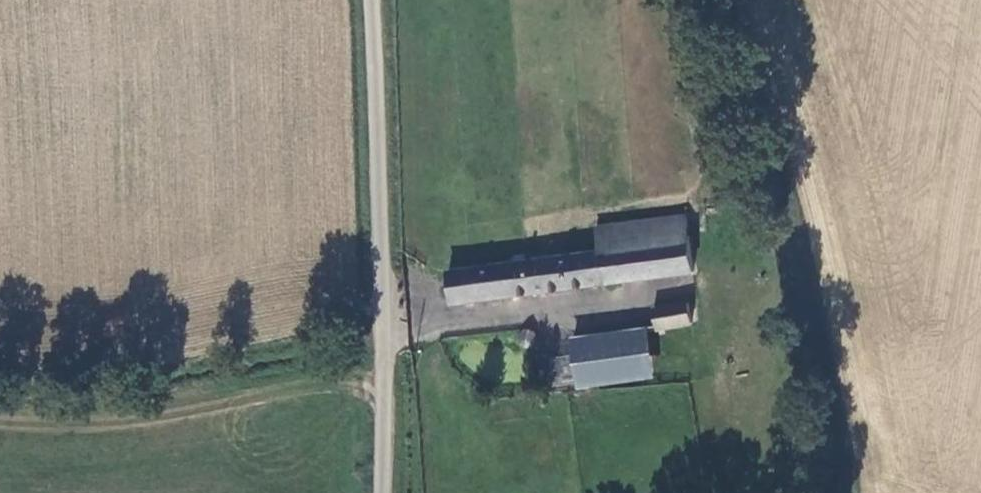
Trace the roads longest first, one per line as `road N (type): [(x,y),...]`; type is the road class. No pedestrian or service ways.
road 1 (unclassified): [(378,492),(368,0)]
road 2 (track): [(0,422),(142,421),(379,382)]

